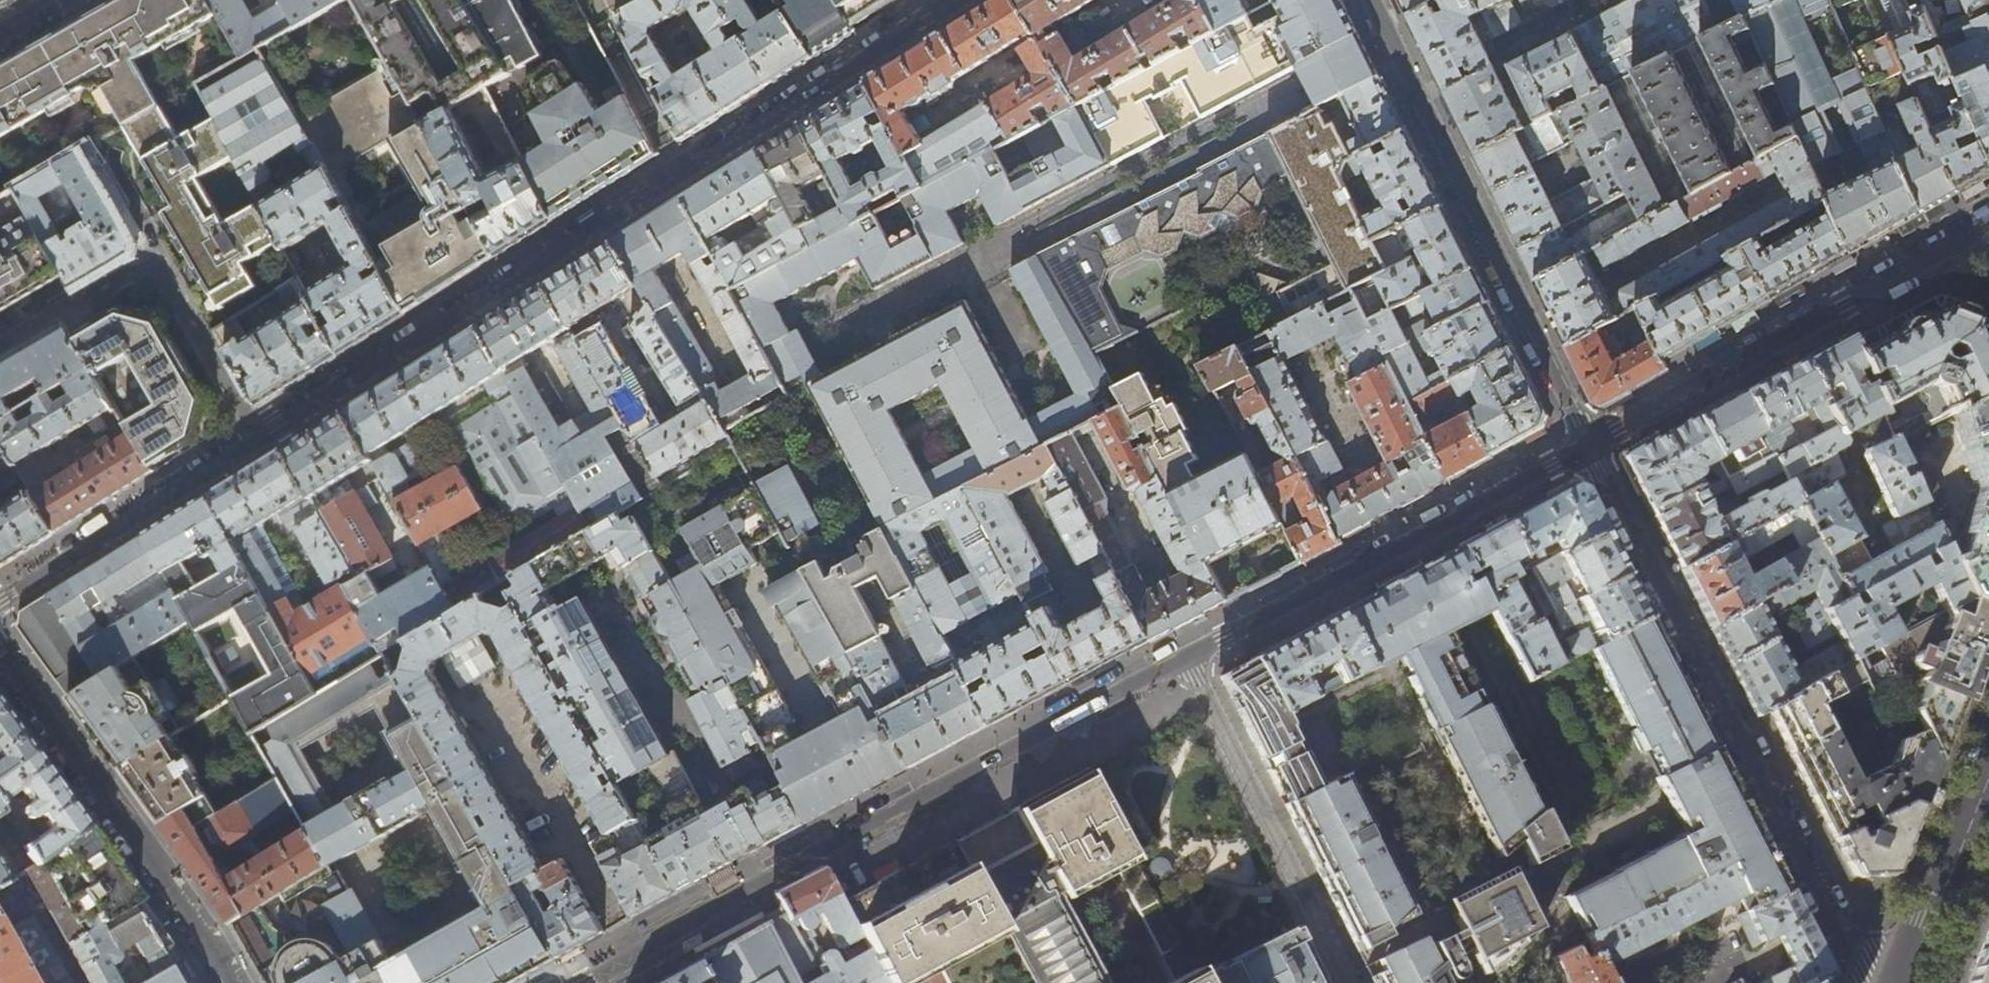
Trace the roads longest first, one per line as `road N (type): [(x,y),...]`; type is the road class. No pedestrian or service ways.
road 1 (residential): [(951,0),(257,436)]
road 2 (residential): [(589,982),(1187,659)]
road 3 (residential): [(1591,445),(1867,982)]
road 4 (residential): [(1369,0),(1591,445)]
road 5 (residential): [(1187,659),(1591,445)]
road 6 (residential): [(1591,445),(1988,226)]
road 7 (residential): [(230,982),(0,643)]
road 8 (residential): [(0,343),(138,267),(164,274),(257,436)]
road 9 (residential): [(1348,982),(1187,659)]
road 10 (residential): [(257,436),(0,600)]
road 11 (secondary): [(1988,779),(1912,982)]

